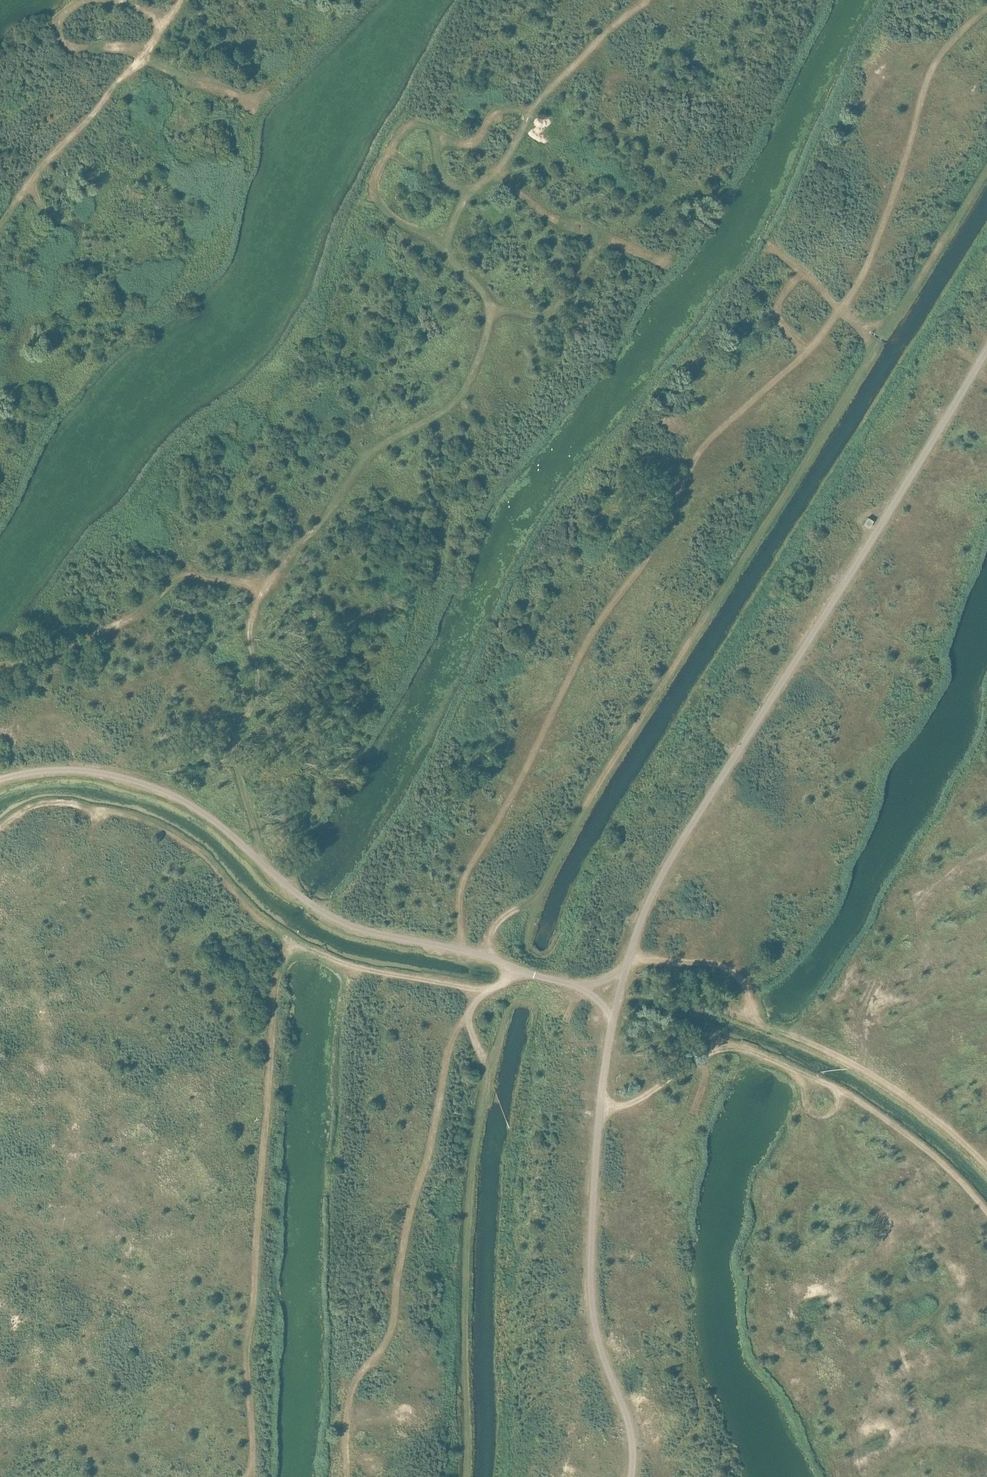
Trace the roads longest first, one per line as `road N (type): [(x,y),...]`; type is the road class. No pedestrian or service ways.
road 1 (track): [(630,1476),(635,1442),(594,1319),(590,1259),(589,1190),(615,983),(663,857),(986,340)]
road 2 (track): [(0,780),(69,771),(126,777),(180,797),(225,825),(321,911),(359,931),(458,947)]

